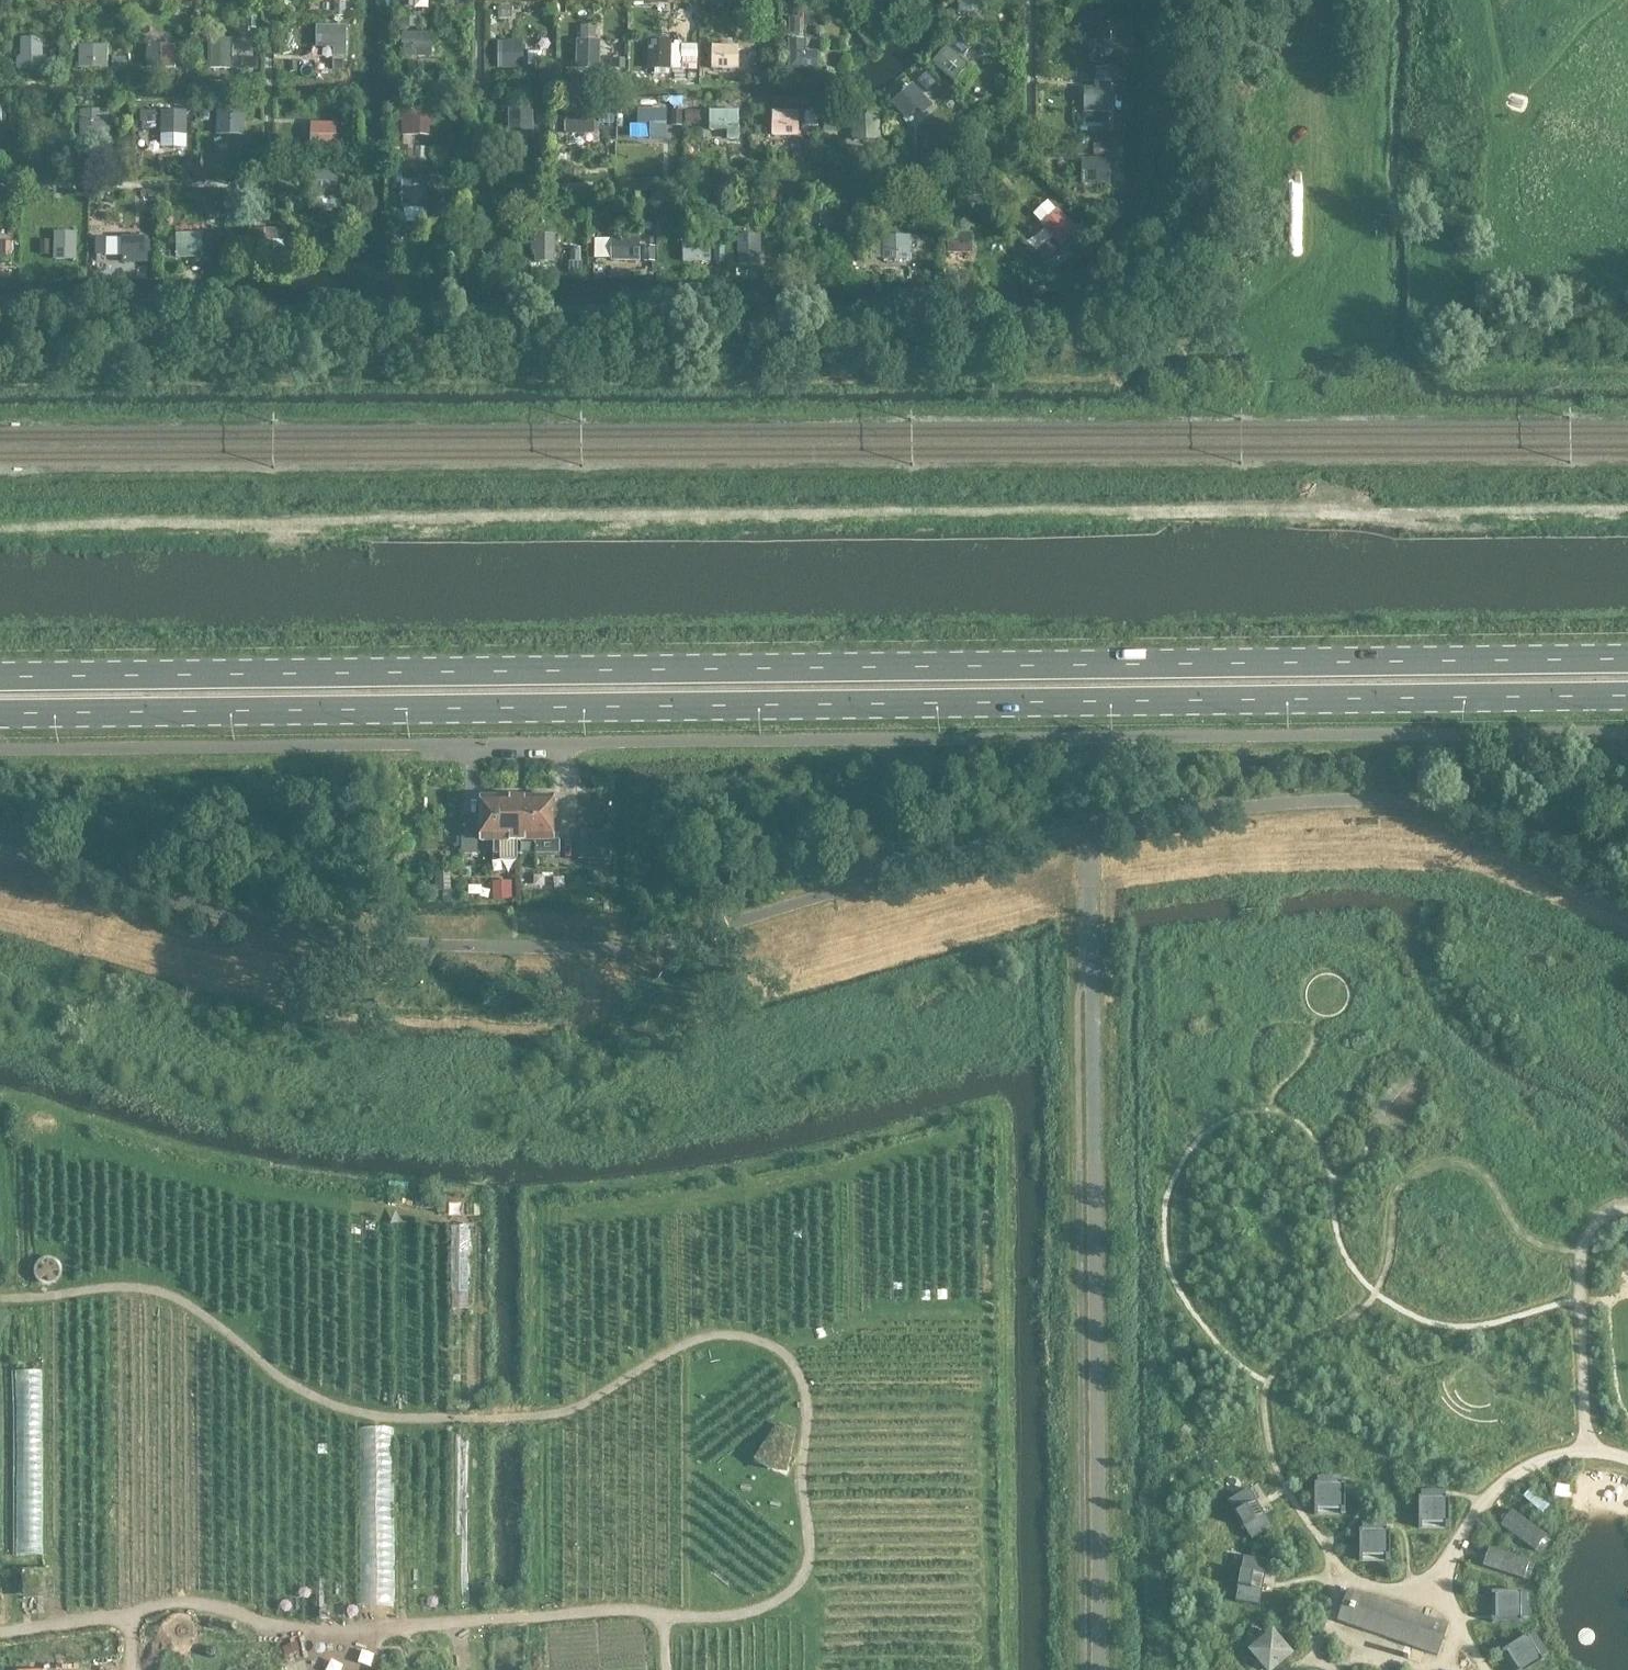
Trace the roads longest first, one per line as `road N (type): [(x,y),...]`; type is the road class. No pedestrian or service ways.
road 1 (primary): [(0,713),(1627,695)]
road 2 (primary): [(1627,659),(0,677)]
road 3 (track): [(663,1620),(758,1607),(781,1598),(808,1561),(804,1388),(785,1353),(763,1342),(713,1333),(686,1342),(557,1413),(382,1418),(276,1376),(170,1295),(132,1287),(0,1297)]
road 4 (track): [(1267,1383),(1211,1336),(1177,1288),(1163,1224),(1184,1159),(1199,1138),(1239,1115),(1273,1111),(1304,1126),(1324,1155),(1346,1258),(1411,1315),(1465,1327),(1582,1301)]
road 5 (track): [(1583,1254),(1525,1237),(1472,1166),(1426,1169),(1393,1200),(1387,1267),(1371,1299),(1269,1376),(1263,1394),(1271,1454),(1348,1577),(1406,1584),(1447,1561)]
road 6 (track): [(131,1616),(188,1601),(332,1632),(631,1611),(663,1620),(665,1669)]
road 7 (track): [(1627,1456),(1567,1454),(1508,1476),(1460,1529),(1447,1561),(1447,1590),(1453,1618),(1487,1669)]
road 8 (track): [(1627,1209),(1595,1222),(1583,1254),(1587,1452)]
road 9 (track): [(1458,1626),(1439,1665),(1428,1669),(1328,1629),(1337,1595),(1327,1569),(1331,1553)]
road 10 (track): [(0,1632),(131,1616),(132,1669)]

